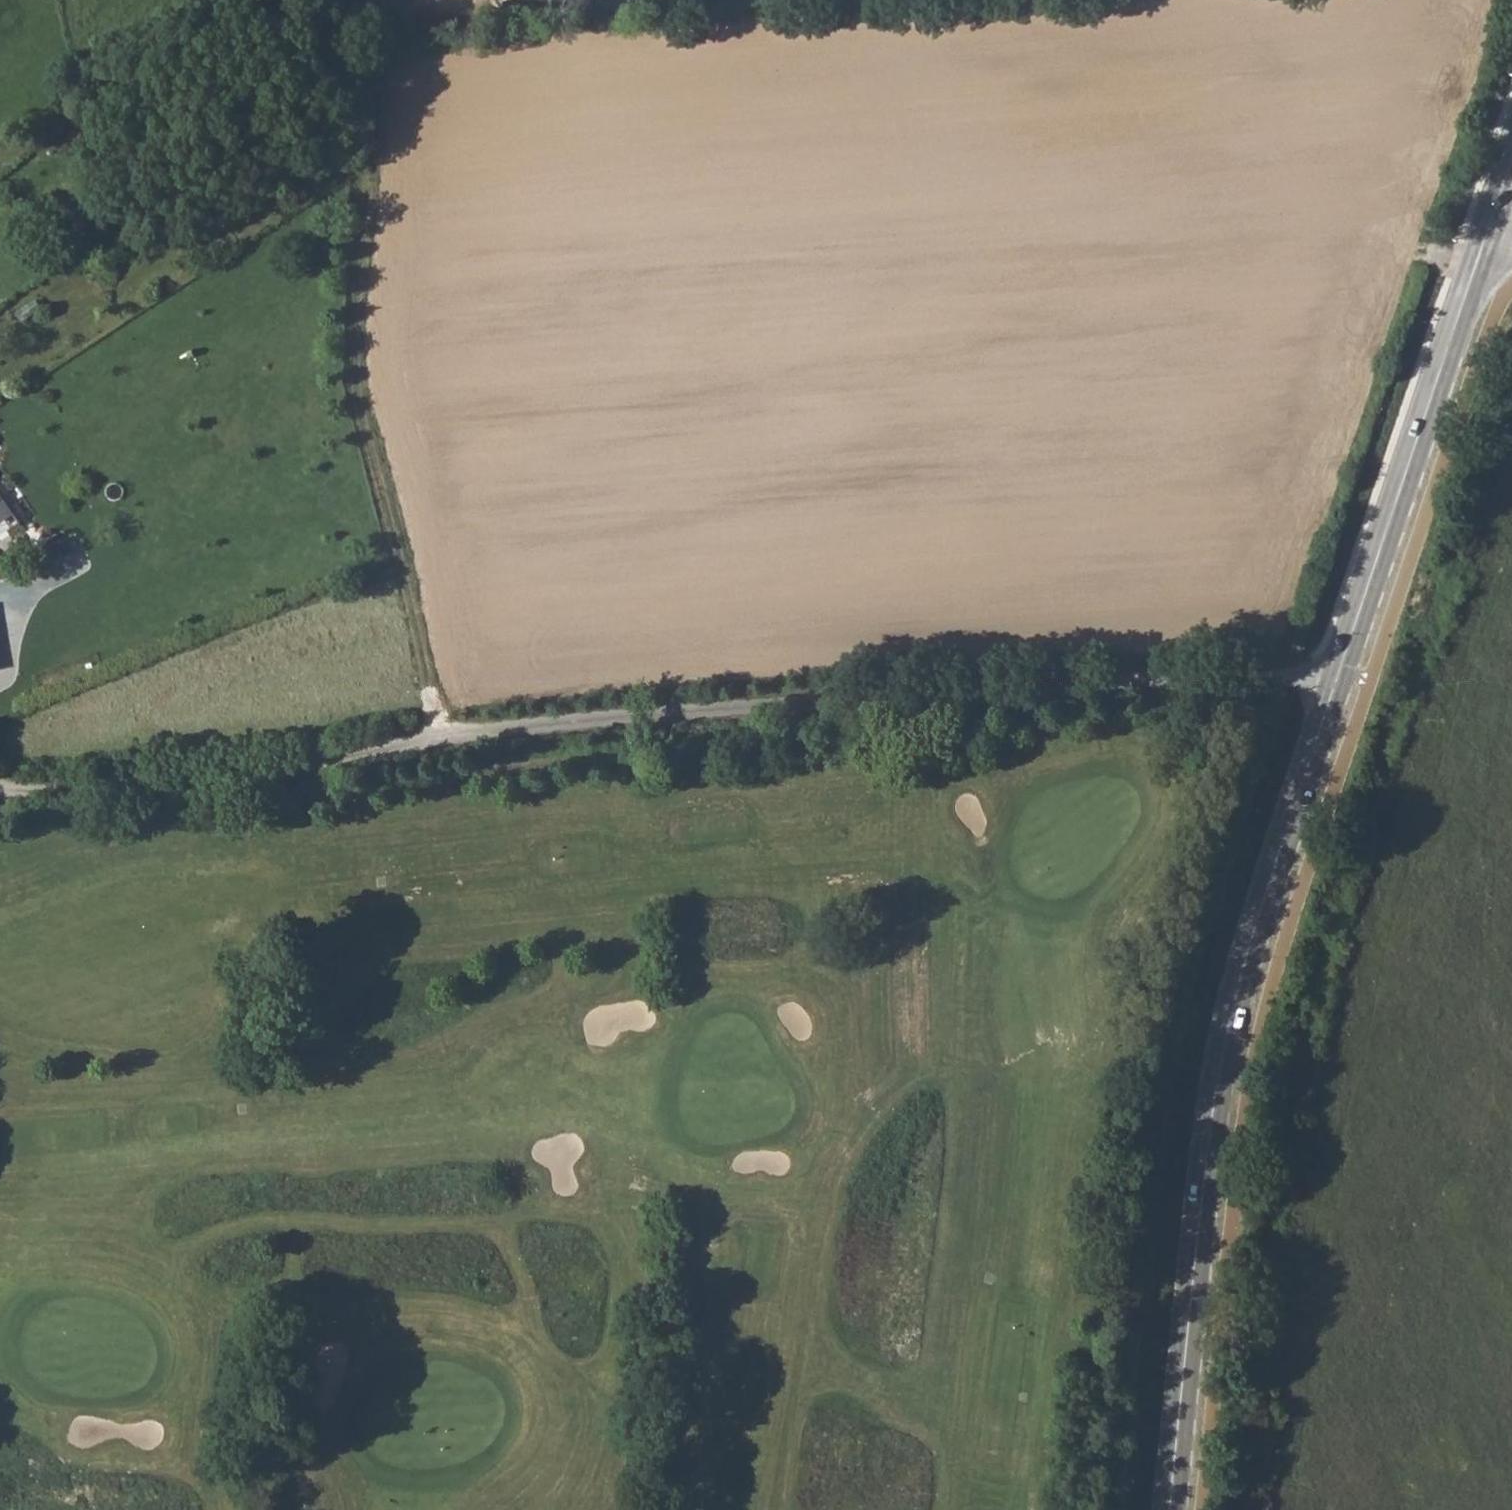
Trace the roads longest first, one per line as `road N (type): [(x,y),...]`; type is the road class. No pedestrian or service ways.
road 1 (residential): [(1337,678),(926,700),(0,789)]
road 2 (tertiary): [(1337,678),(1229,1032),(1209,1137),(1169,1509)]
road 3 (tertiary): [(1499,202),(1337,678)]

